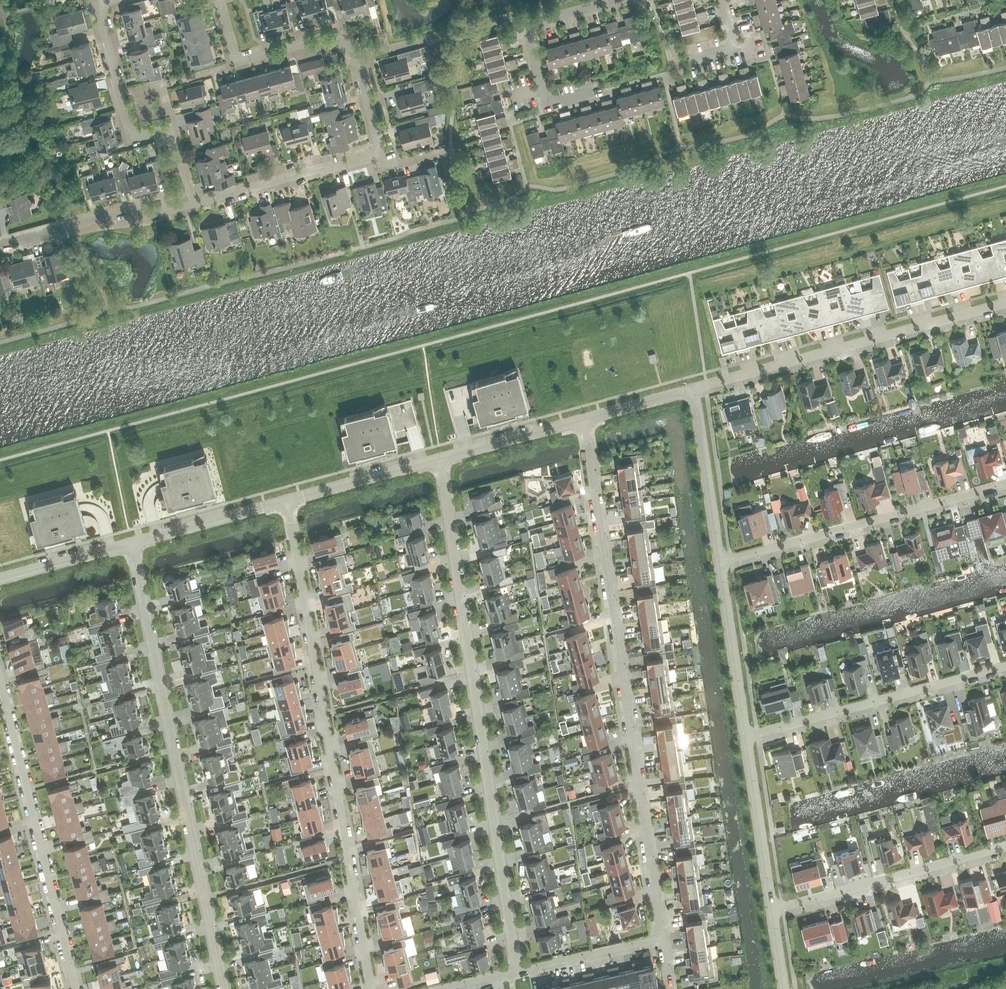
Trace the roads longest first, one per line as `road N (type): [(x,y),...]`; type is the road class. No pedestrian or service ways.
road 1 (residential): [(662,938),(584,419)]
road 2 (residential): [(517,972),(440,459)]
road 3 (residential): [(371,988),(287,501)]
road 4 (residential): [(188,205),(383,156),(349,48),(313,41),(237,61),(220,0)]
road 5 (residential): [(224,988),(131,543)]
road 6 (residential): [(694,390),(1005,302)]
road 7 (residential): [(76,988),(0,681)]
road 8 (residential): [(719,562),(1005,484)]
road 9 (residential): [(188,205),(169,130),(132,140),(98,6),(122,0)]
road 10 (residential): [(746,738),(1005,666)]
road 11 (residential): [(772,911),(1005,847)]
road 12 (residential): [(587,94),(548,105),(530,30),(617,0)]
road 13 (residential): [(0,247),(140,208),(188,205)]
road 14 (unclassified): [(746,738),(719,562)]
road 15 (unclassified): [(772,911),(746,738)]
road 16 (unclassified): [(719,562),(694,390)]
road 17 (unclassified): [(131,543),(287,501)]
road 18 (unclassified): [(287,501),(440,459)]
road 19 (unclassified): [(440,459),(584,419)]
road 20 (residential): [(517,972),(662,938)]
road 21 (unclassified): [(0,579),(131,543)]

